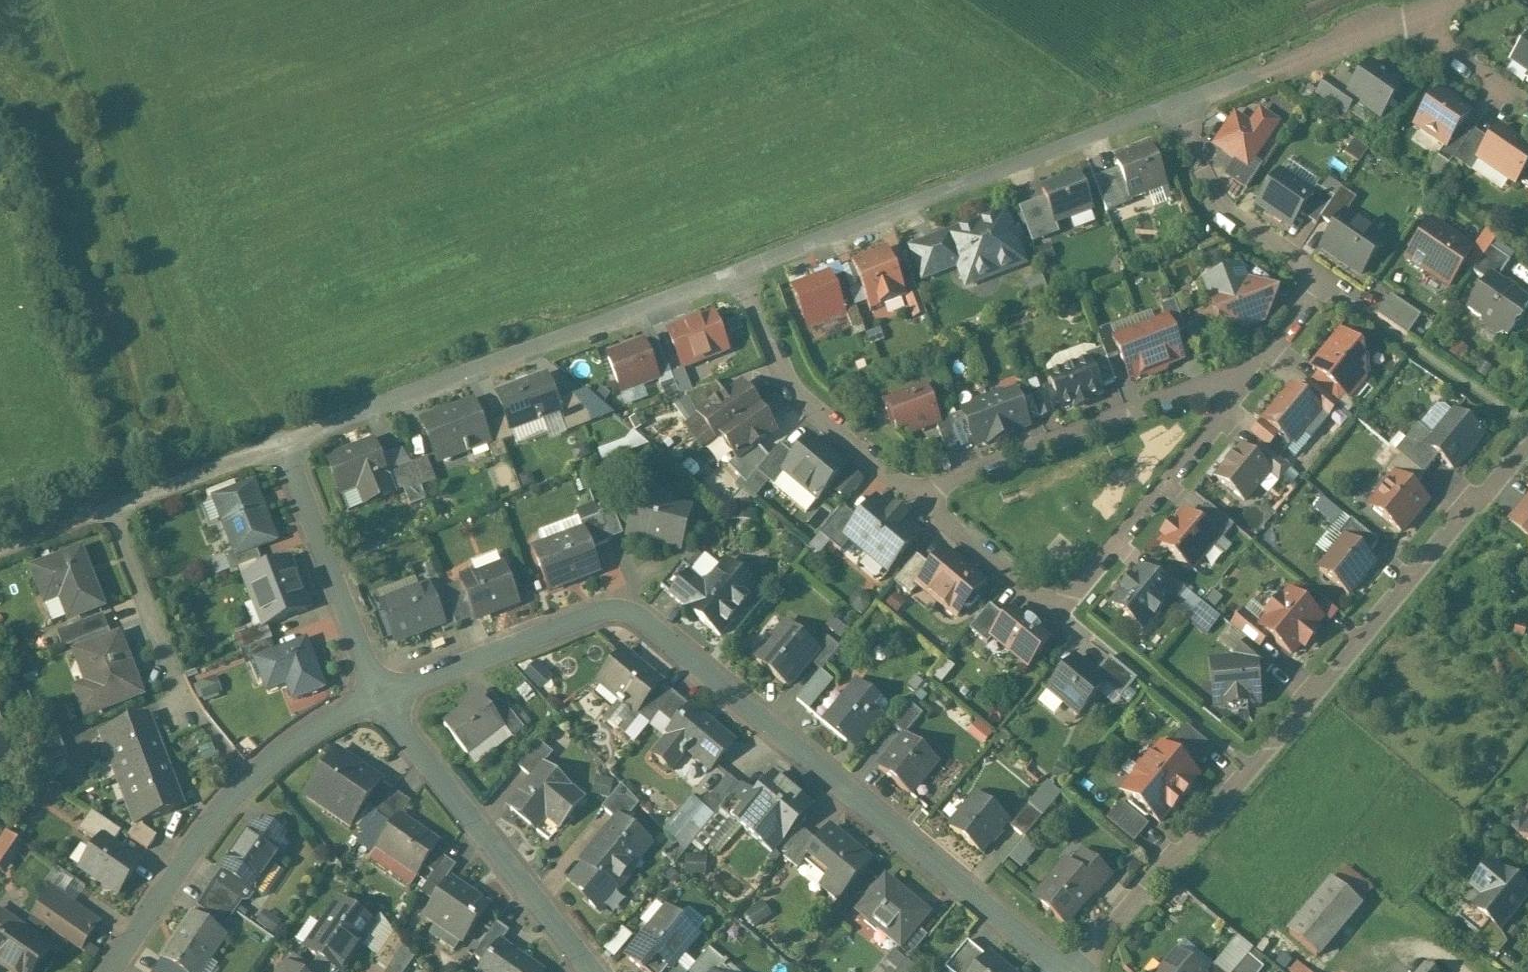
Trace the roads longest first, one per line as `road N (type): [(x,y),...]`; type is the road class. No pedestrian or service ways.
road 1 (residential): [(1065,971),(632,614),(599,612),(382,694)]
road 2 (residential): [(1078,971),(1527,431)]
road 3 (residential): [(914,497),(1037,602),(1059,604),(1081,589),(1252,367)]
road 4 (residential): [(283,445),(738,268)]
road 5 (residential): [(738,268),(1175,103)]
road 6 (residential): [(382,694),(286,748),(250,779),(110,971)]
road 7 (residential): [(914,497),(1252,367)]
road 8 (residential): [(600,971),(406,735),(382,694)]
road 9 (residential): [(1252,367),(1318,279),(1221,211),(1175,103)]
road 10 (residential): [(738,268),(784,377),(914,497)]
road 11 (residential): [(382,694),(283,445)]
road 12 (residential): [(111,509),(186,712)]
road 13 (residential): [(111,509),(283,445)]
road 14 (residential): [(1396,20),(1527,109)]
road 15 (residential): [(1262,71),(1396,20)]

